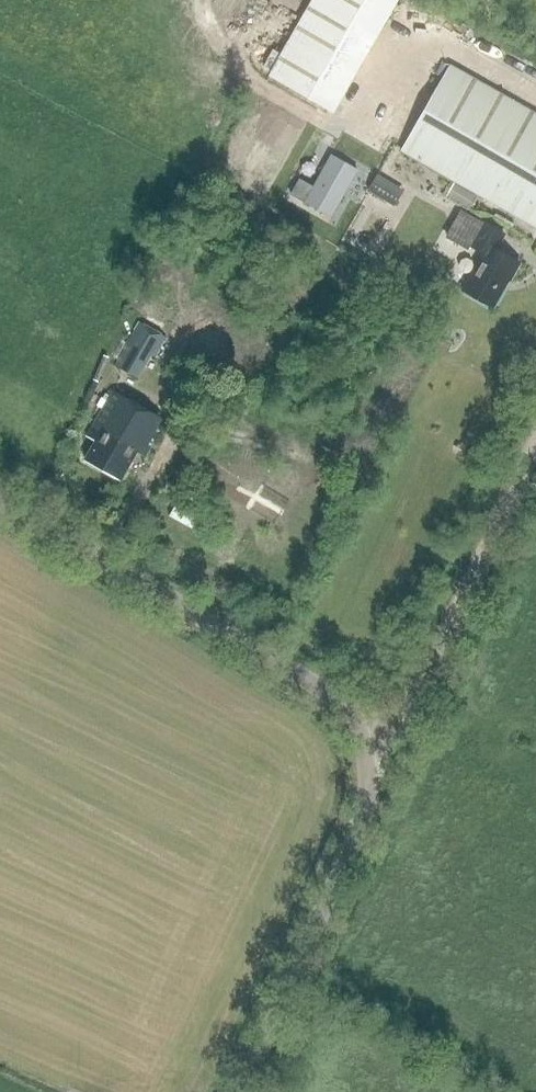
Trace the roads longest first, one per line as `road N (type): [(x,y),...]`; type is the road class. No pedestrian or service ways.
road 1 (tertiary): [(239,1091),(363,818),(370,773),(357,719),(321,690),(0,503)]
road 2 (track): [(363,735),(387,730),(403,712),(535,444)]

